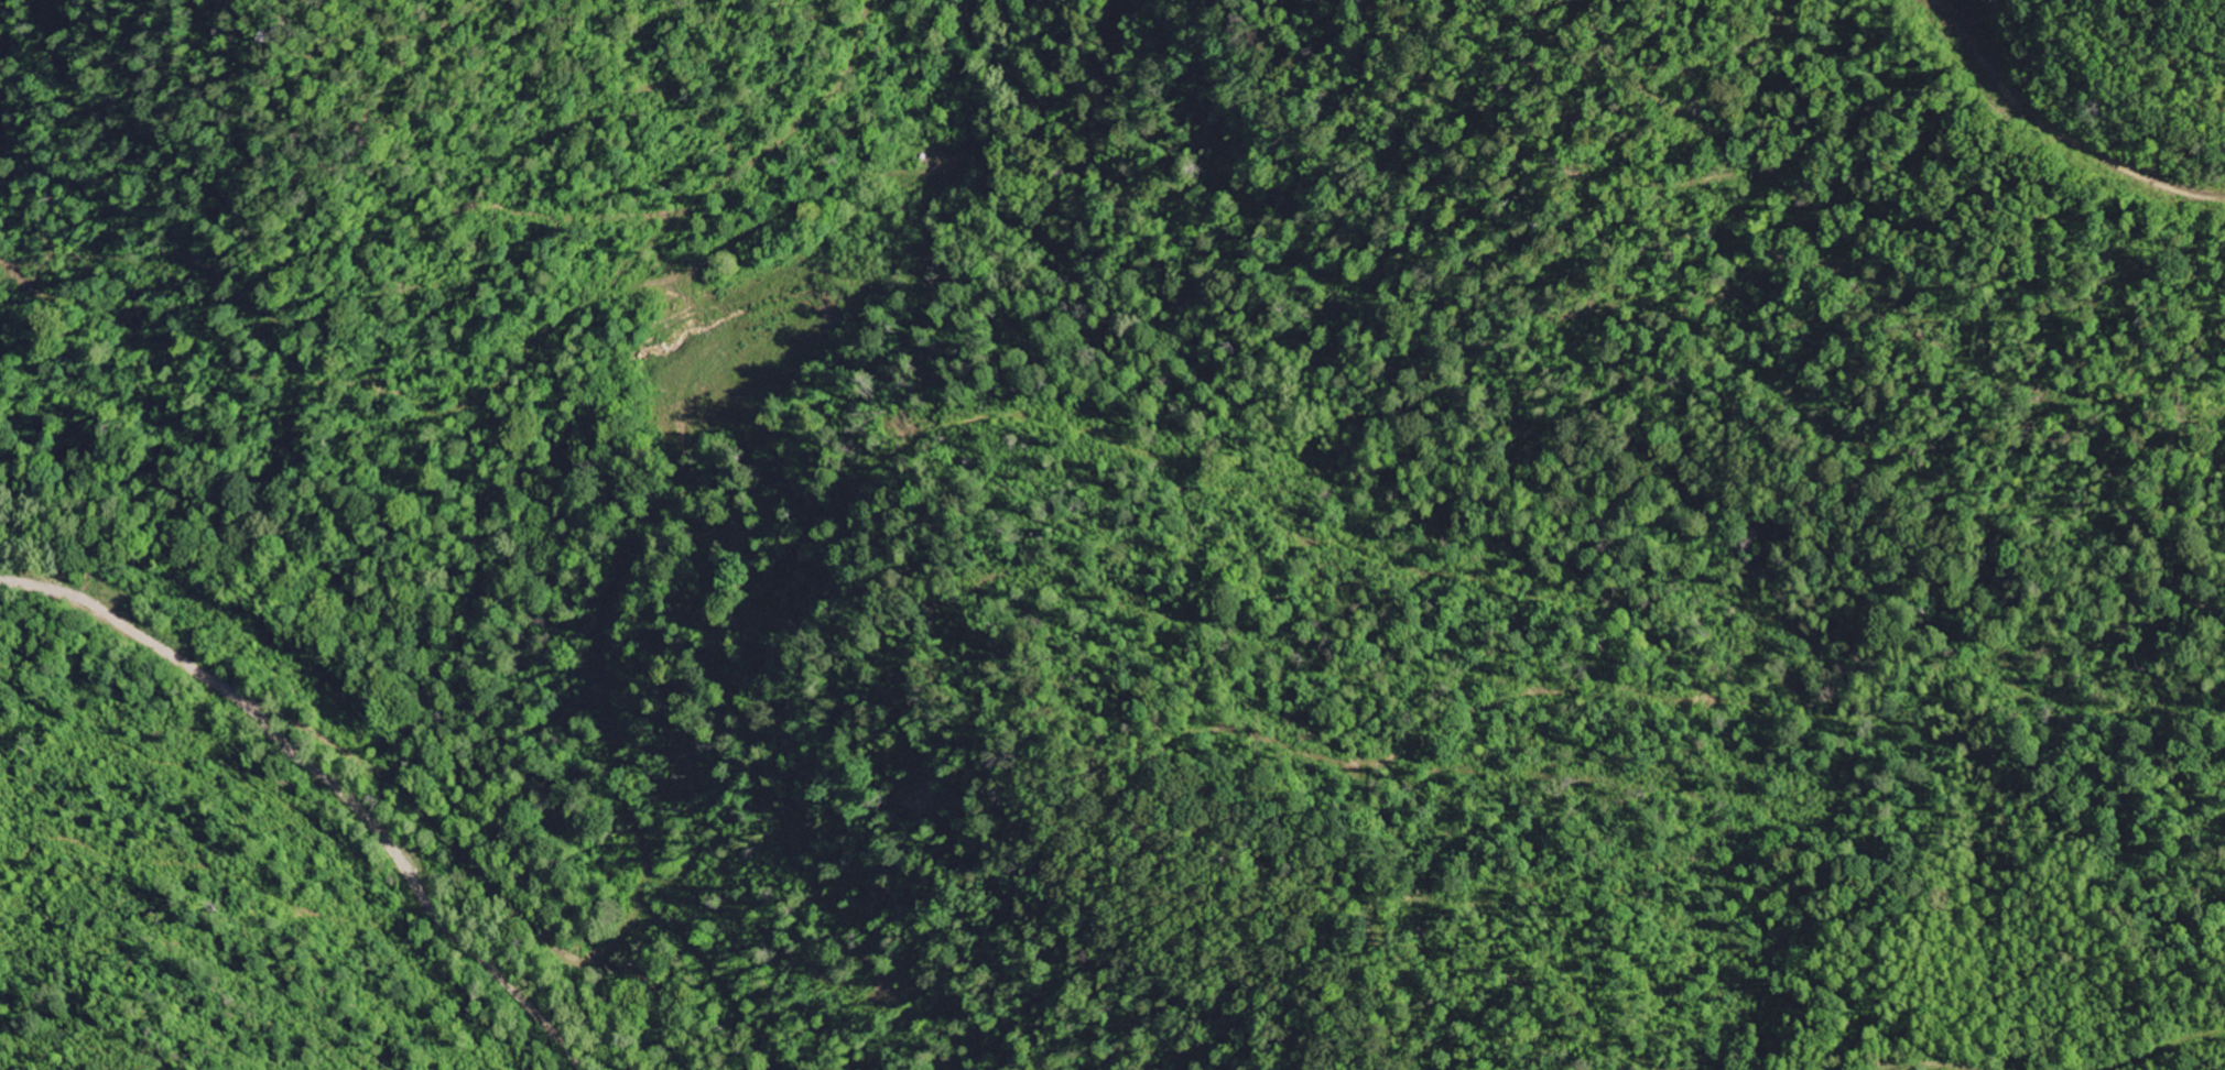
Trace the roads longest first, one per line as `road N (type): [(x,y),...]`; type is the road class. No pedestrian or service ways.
road 1 (track): [(0,573),(48,587),(151,636),(265,727),(419,909),(522,997),(571,1069)]

